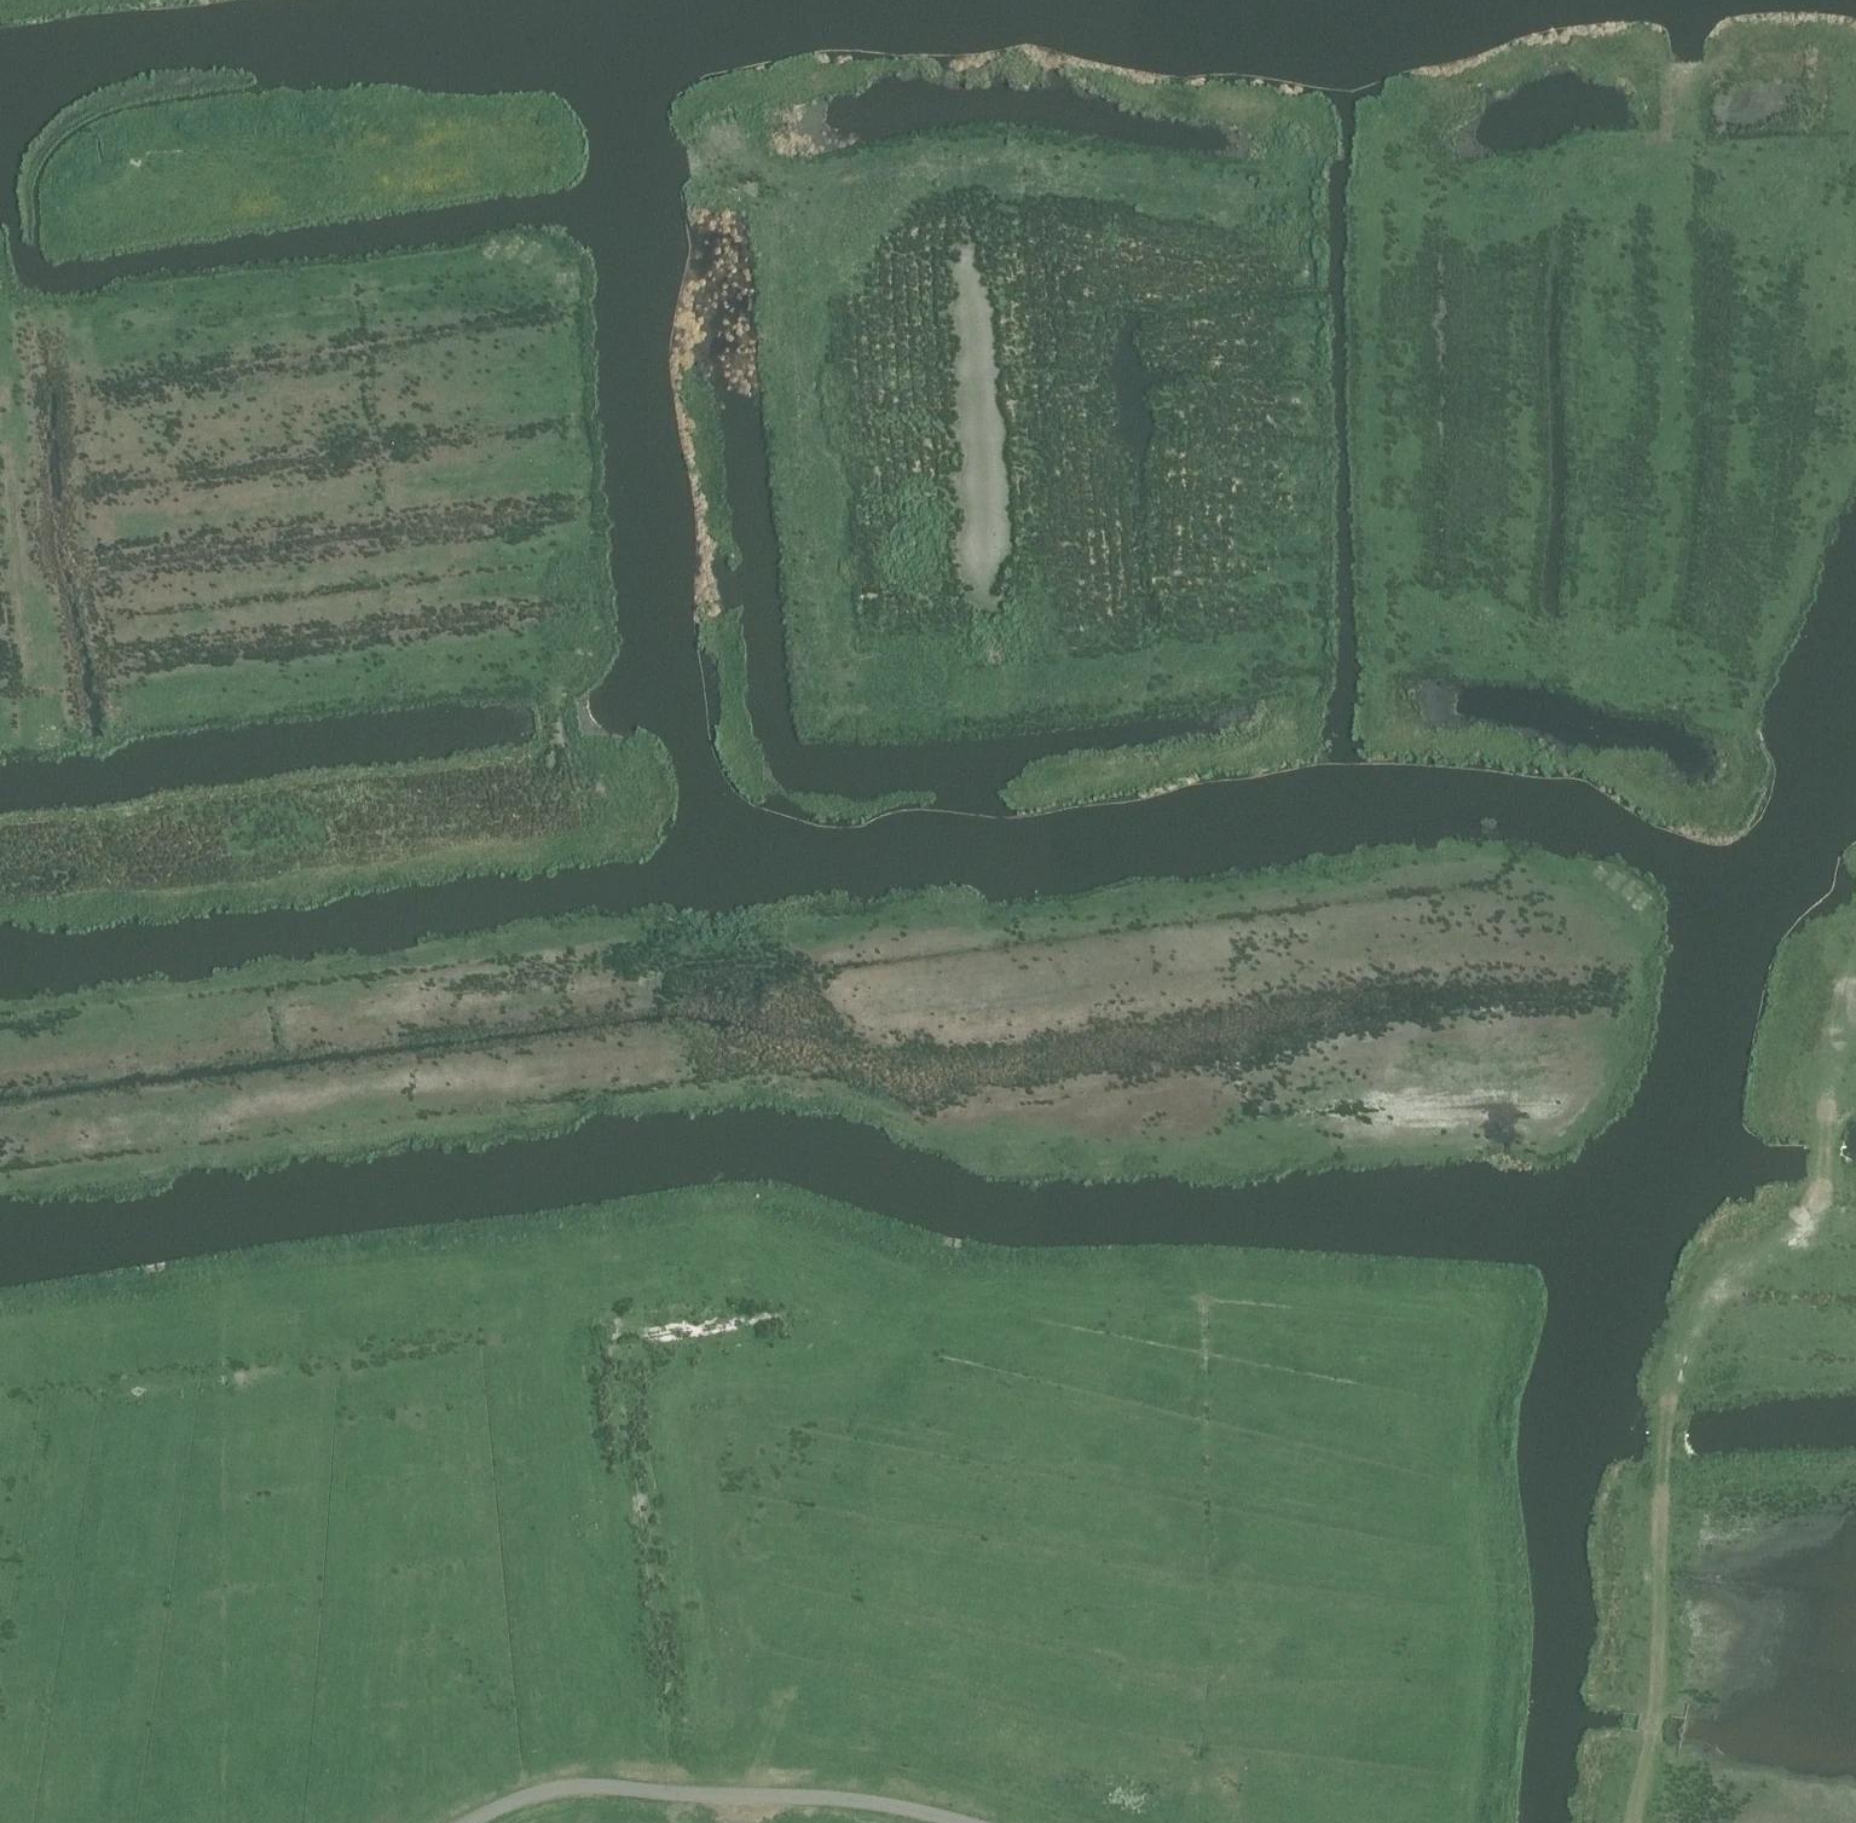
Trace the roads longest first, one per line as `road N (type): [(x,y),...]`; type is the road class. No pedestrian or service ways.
road 1 (unclassified): [(966,1822),(811,1796),(575,1786),(517,1798),(472,1822)]
road 2 (track): [(1669,1383),(1656,1706),(1633,1822)]

